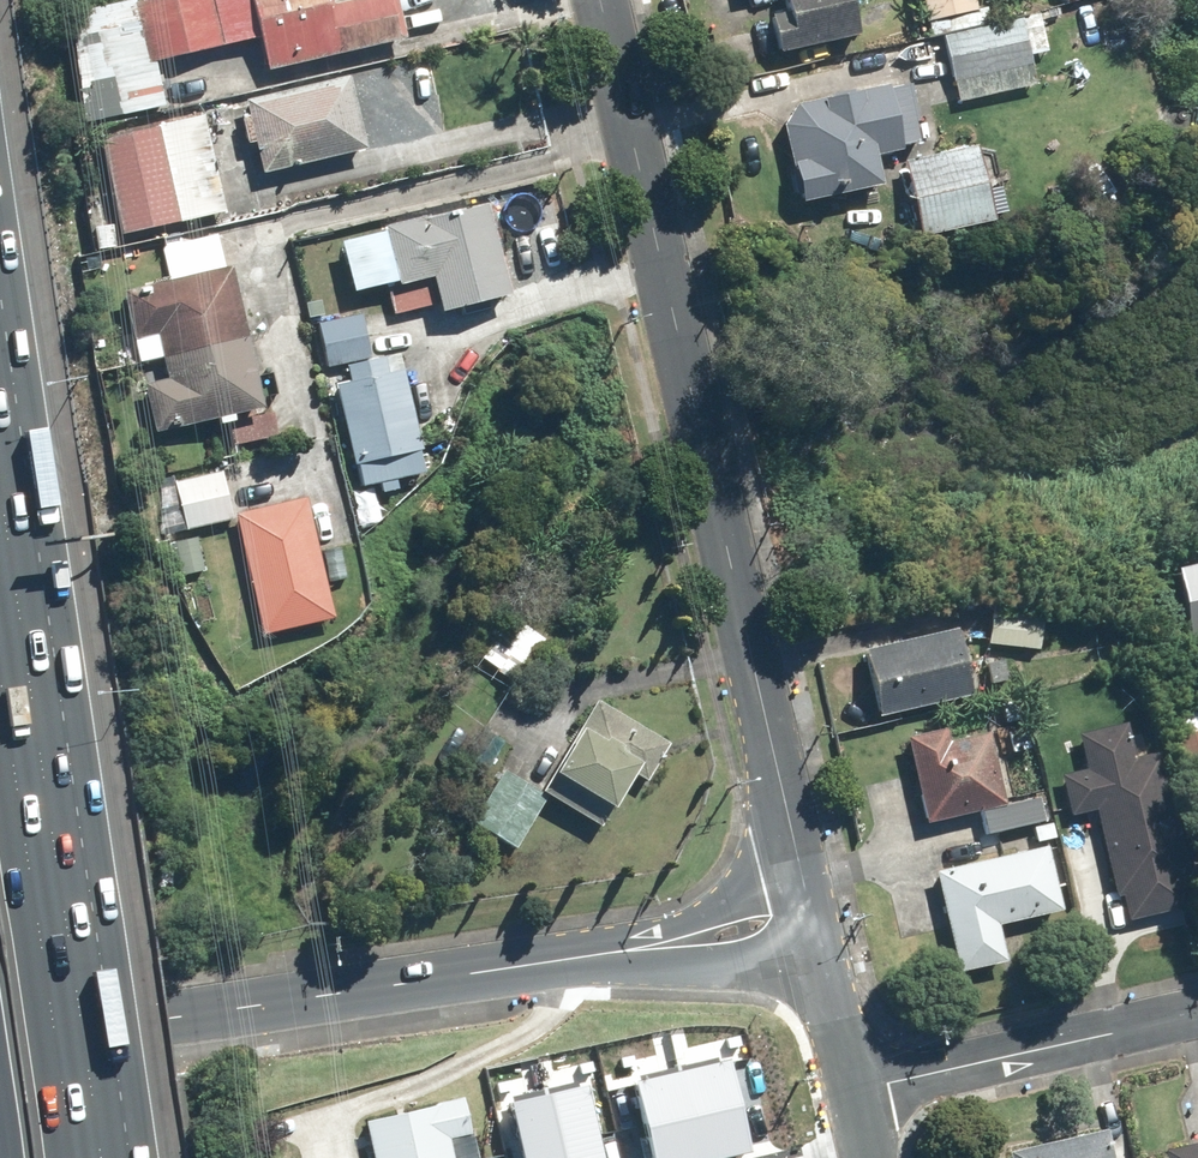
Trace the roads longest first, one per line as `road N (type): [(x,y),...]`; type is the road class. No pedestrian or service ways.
road 1 (tertiary): [(595,0),(797,863)]
road 2 (tertiary): [(583,956),(0,1042)]
road 3 (motorway): [(0,668),(74,1157)]
road 4 (residential): [(1197,1010),(850,1093)]
road 5 (tertiary): [(828,967),(583,956)]
road 6 (tertiary): [(583,956),(708,912),(797,863)]
road 7 (residential): [(828,967),(850,1093)]

